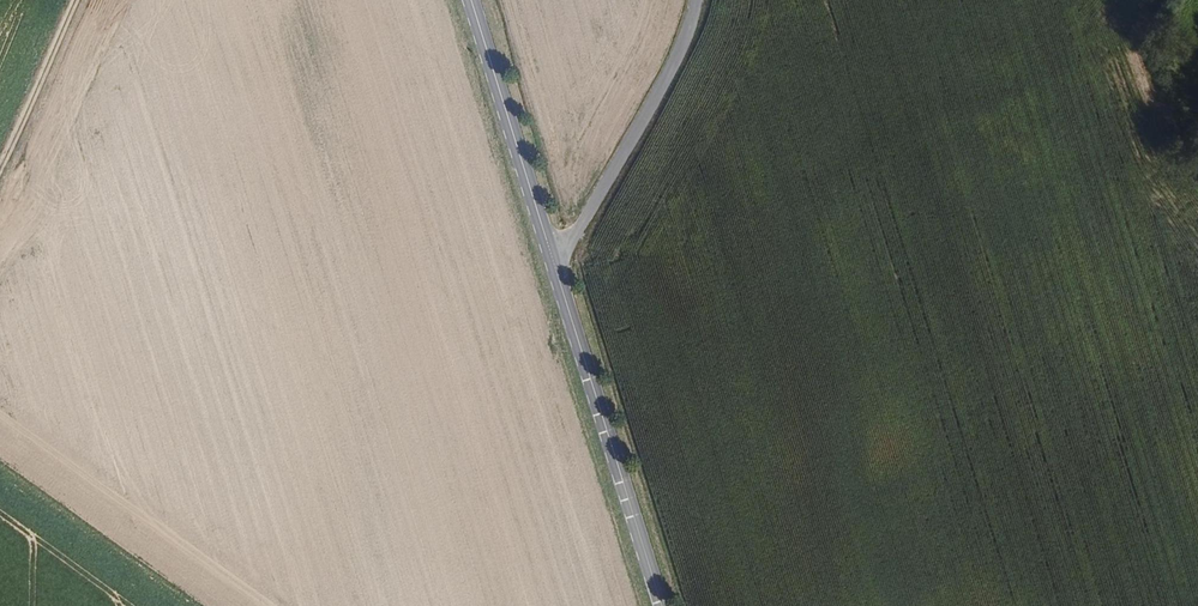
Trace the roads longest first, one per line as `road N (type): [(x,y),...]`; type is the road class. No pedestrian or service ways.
road 1 (secondary): [(552,256),(663,605)]
road 2 (unclassified): [(699,0),(678,61),(596,207),(552,256)]
road 3 (secondary): [(471,0),(552,256)]
road 4 (track): [(87,0),(0,198)]

